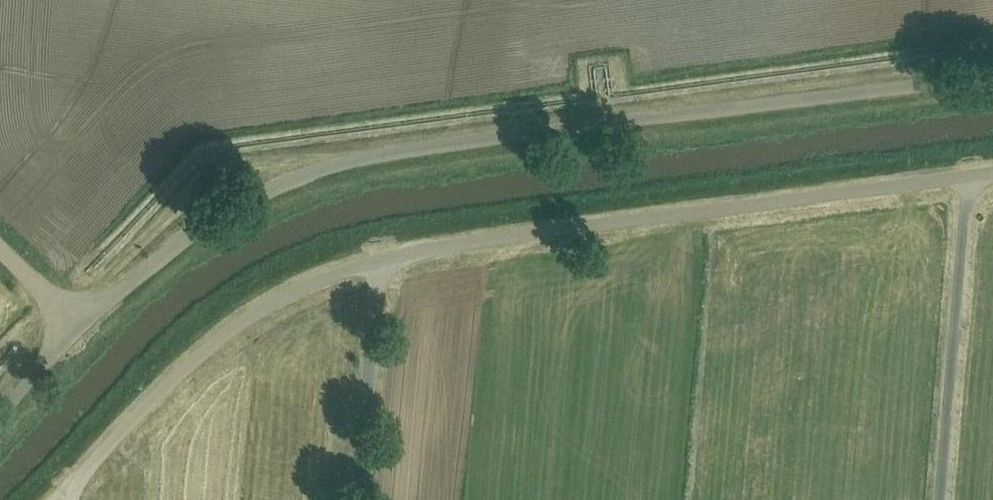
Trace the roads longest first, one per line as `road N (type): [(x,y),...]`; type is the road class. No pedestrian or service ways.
road 1 (unclassified): [(77,327),(205,223),(325,169),(992,73)]
road 2 (track): [(968,174),(940,499)]
road 3 (track): [(380,259),(360,499)]

